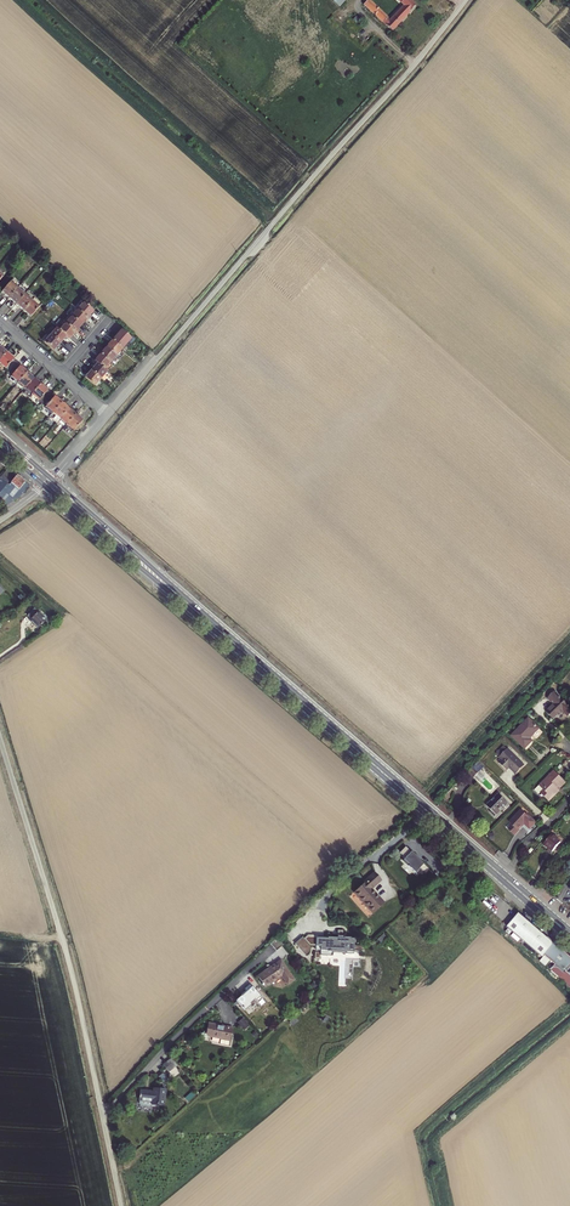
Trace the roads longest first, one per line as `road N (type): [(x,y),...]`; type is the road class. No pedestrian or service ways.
road 1 (unclassified): [(465,0),(107,415)]
road 2 (primary): [(569,934),(192,608)]
road 3 (unclassified): [(102,1115),(70,969),(0,739)]
road 4 (unclassified): [(102,1115),(261,957)]
road 5 (primary): [(192,608),(49,479)]
road 6 (primary): [(44,485),(192,608)]

